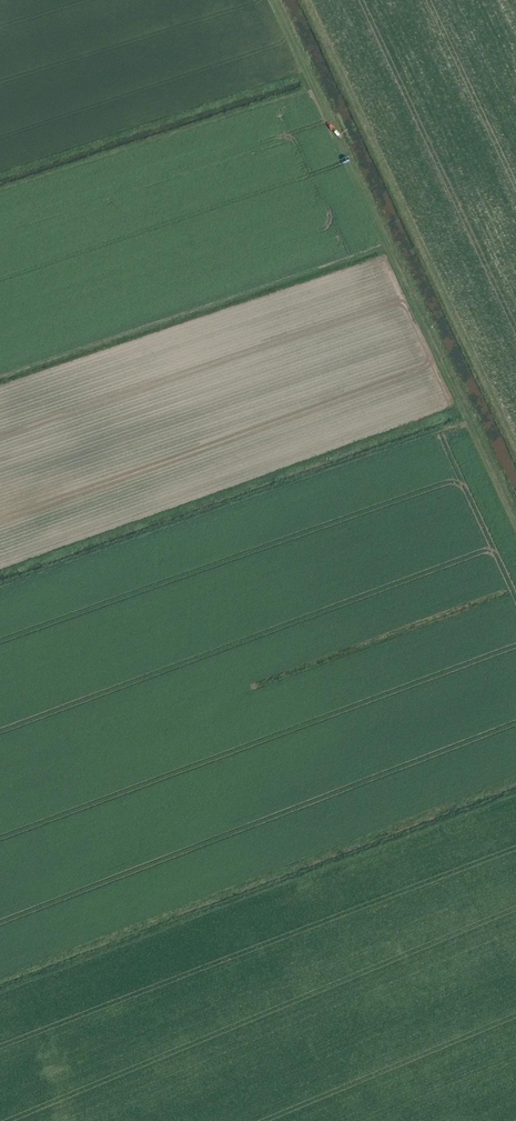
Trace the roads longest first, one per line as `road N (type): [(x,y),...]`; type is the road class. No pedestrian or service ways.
road 1 (track): [(515,519),(274,0)]

